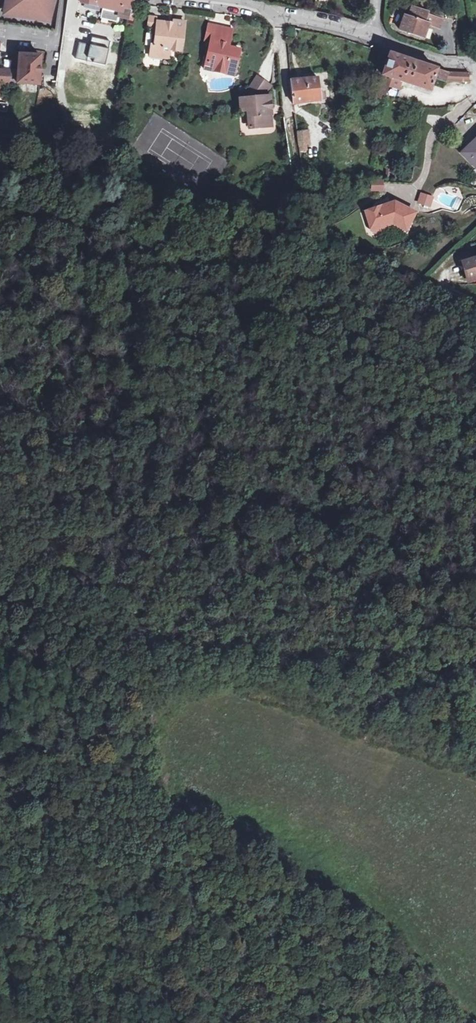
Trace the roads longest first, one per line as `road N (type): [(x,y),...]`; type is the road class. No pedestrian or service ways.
road 1 (track): [(475,314),(347,254),(309,222),(293,130)]

